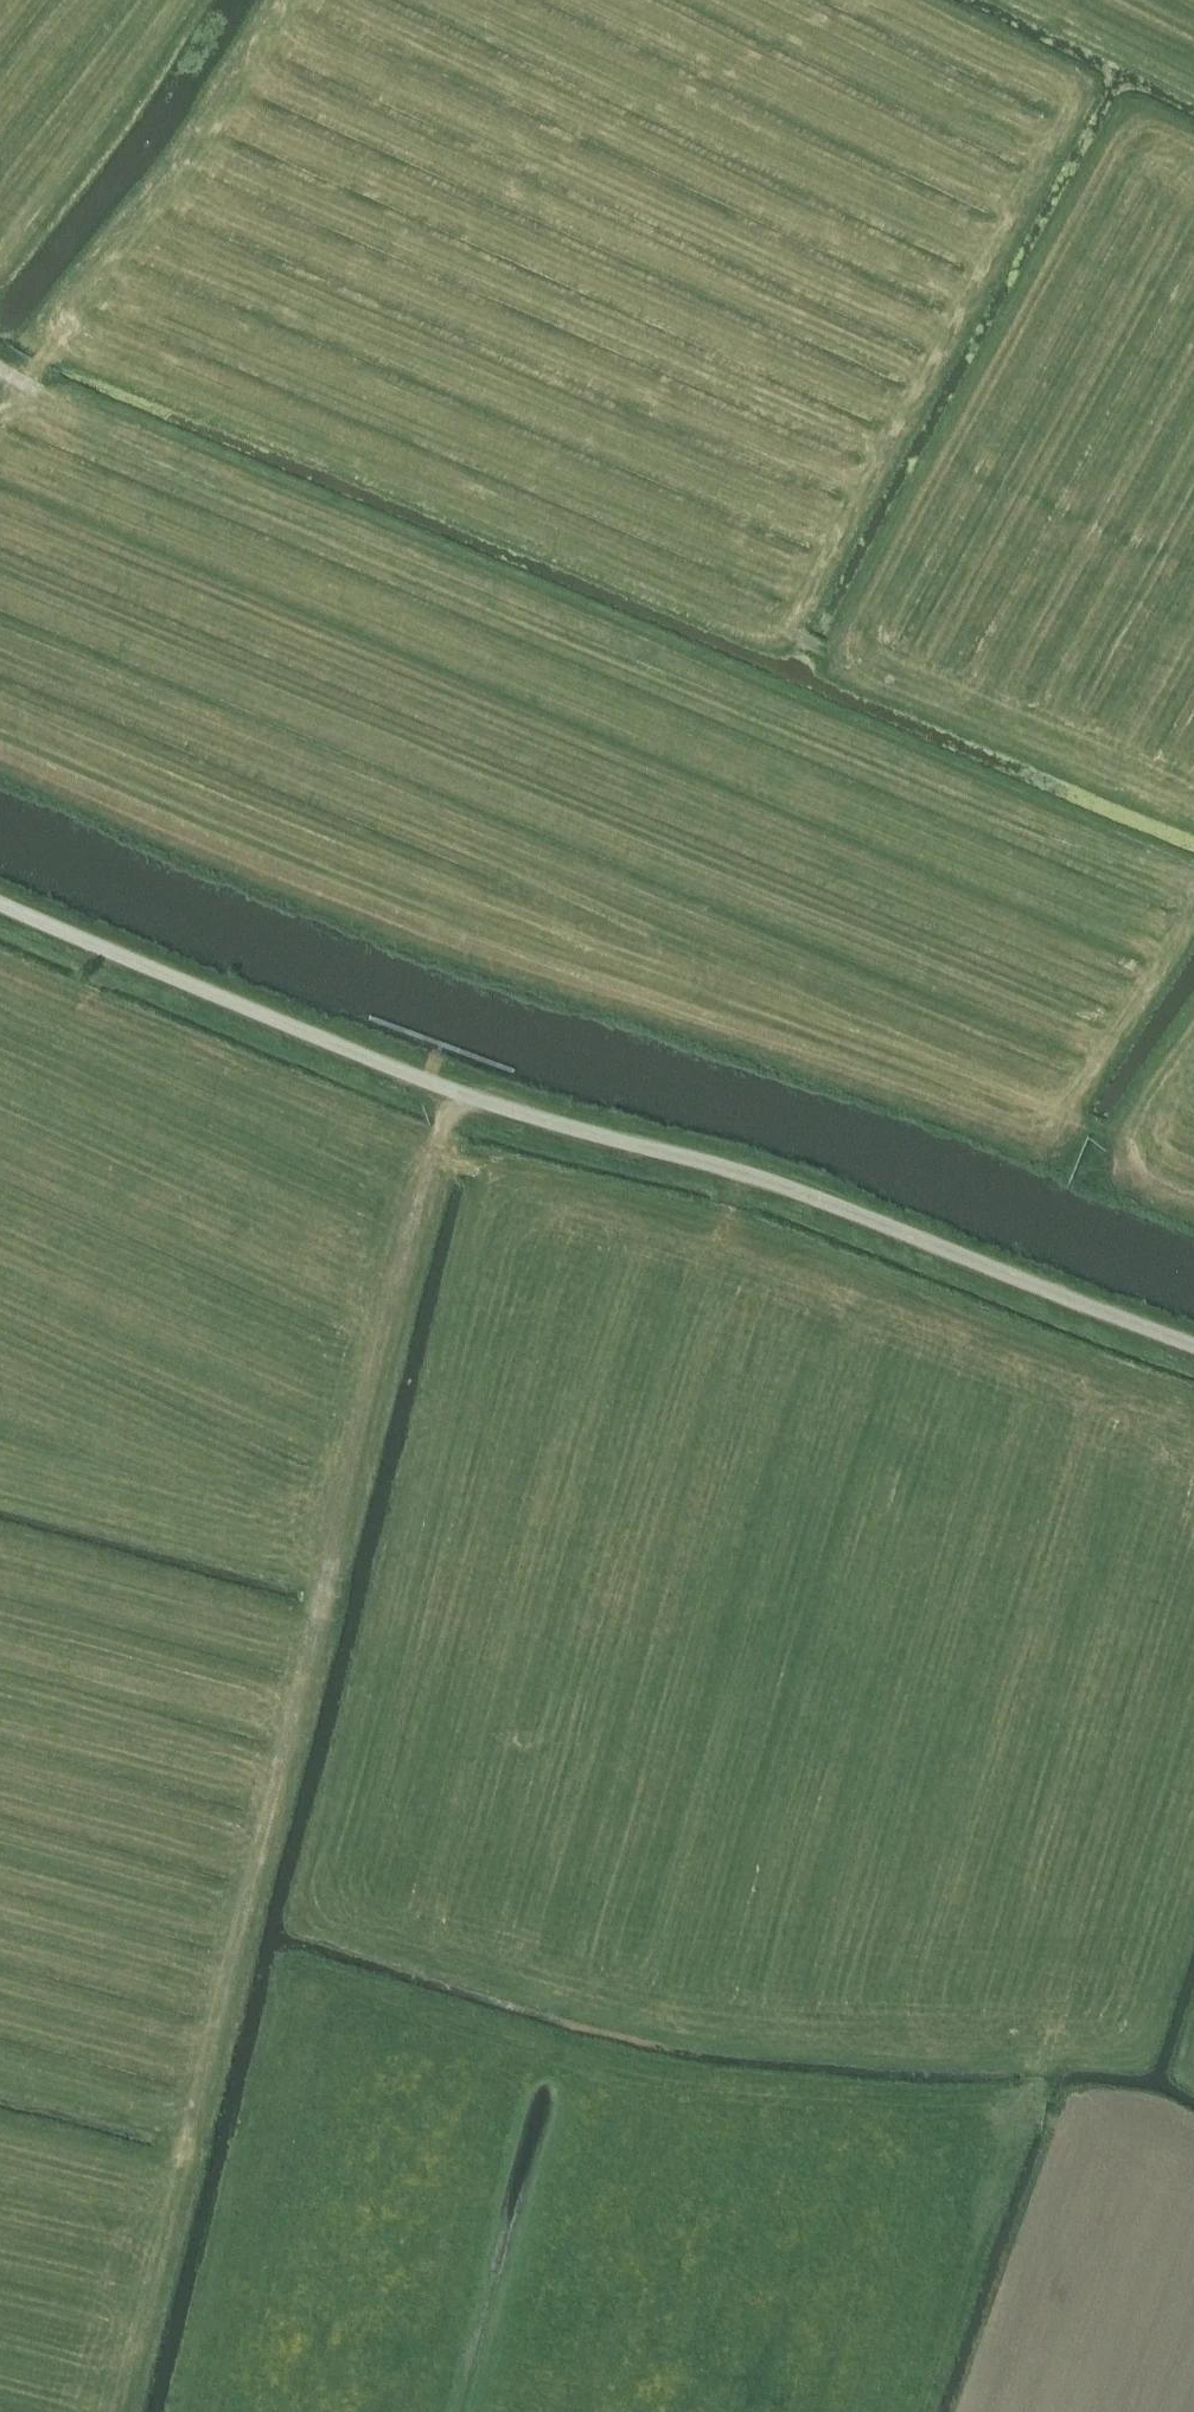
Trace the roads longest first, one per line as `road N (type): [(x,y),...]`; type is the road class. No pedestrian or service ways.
road 1 (unclassified): [(1193,1340),(781,1183),(479,1099),(0,900)]

